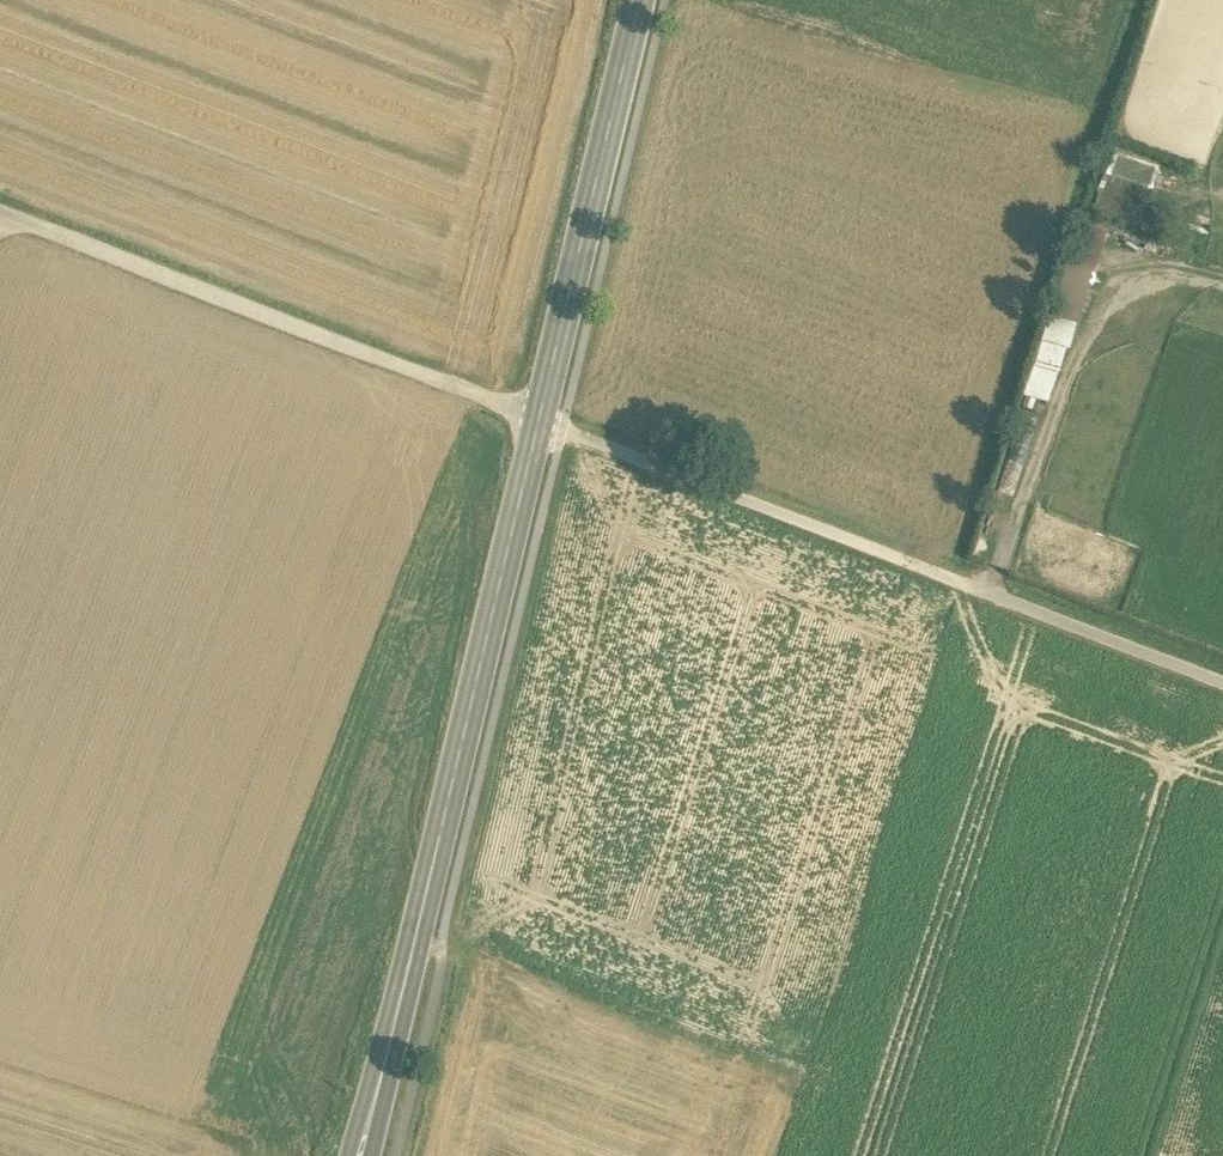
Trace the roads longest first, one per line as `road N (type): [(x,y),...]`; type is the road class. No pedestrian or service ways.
road 1 (secondary): [(366,1155),(639,0)]
road 2 (track): [(1222,688),(538,420)]
road 3 (track): [(1006,607),(1088,319),(1112,294),(1142,285),(1182,280),(1222,288)]

